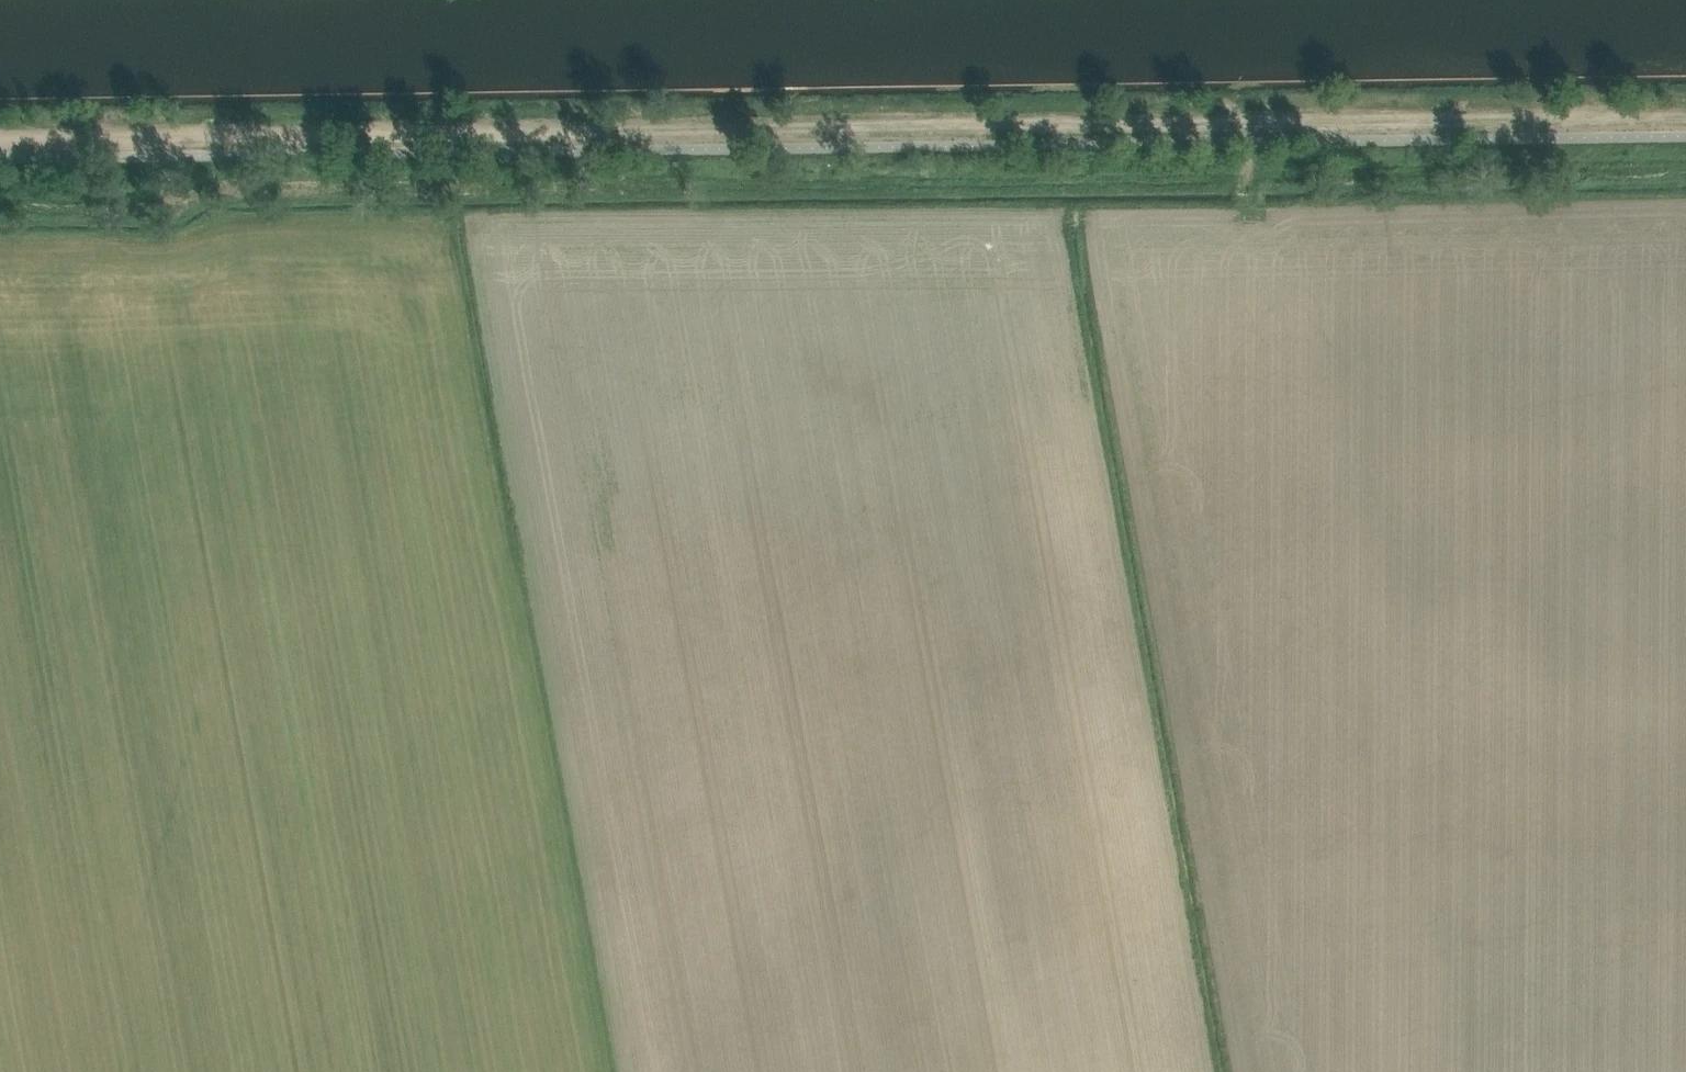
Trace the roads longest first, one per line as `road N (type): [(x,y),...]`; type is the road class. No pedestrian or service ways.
road 1 (track): [(1685,106),(0,135)]

